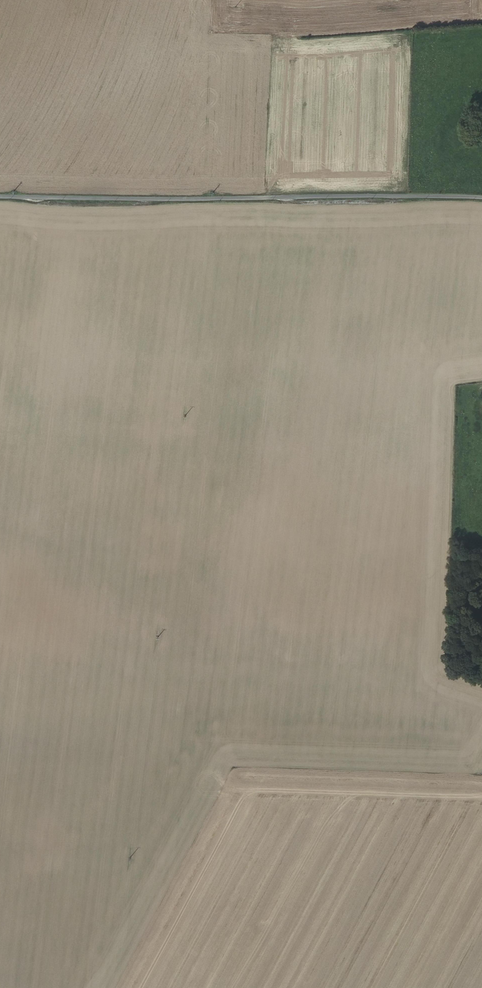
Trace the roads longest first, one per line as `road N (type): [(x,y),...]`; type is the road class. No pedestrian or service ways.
road 1 (unclassified): [(481,197),(0,196)]

